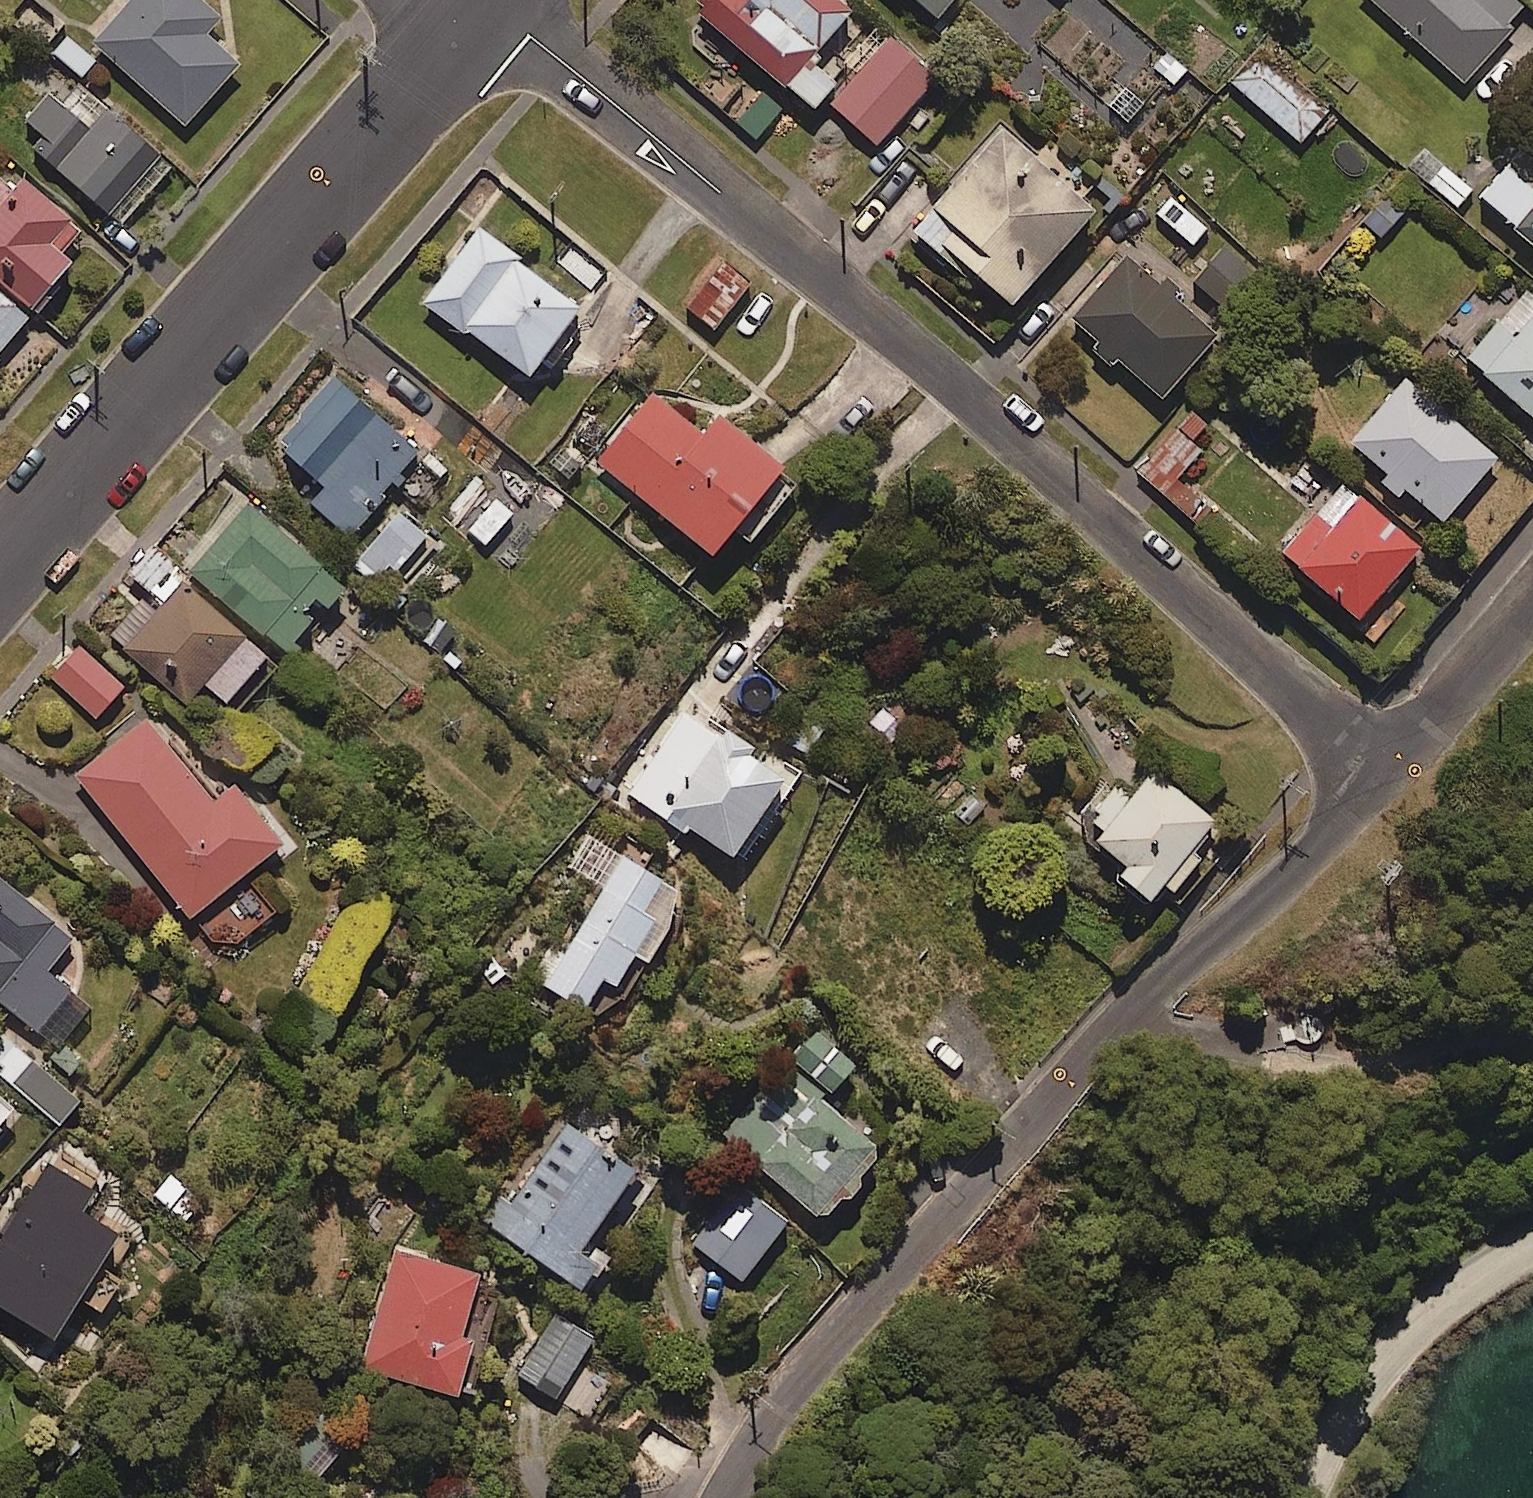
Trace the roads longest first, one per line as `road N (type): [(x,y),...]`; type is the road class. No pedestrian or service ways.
road 1 (residential): [(1391,775),(771,229),(530,37),(480,12)]
road 2 (residential): [(1391,775),(1314,862),(1136,1009),(1041,1105),(781,1407),(727,1497)]
road 3 (residential): [(0,585),(480,12)]
road 4 (unclassified): [(1294,1497),(1358,1366),(1438,1287),(1532,1240)]
road 5 (residential): [(1532,606),(1391,775)]

